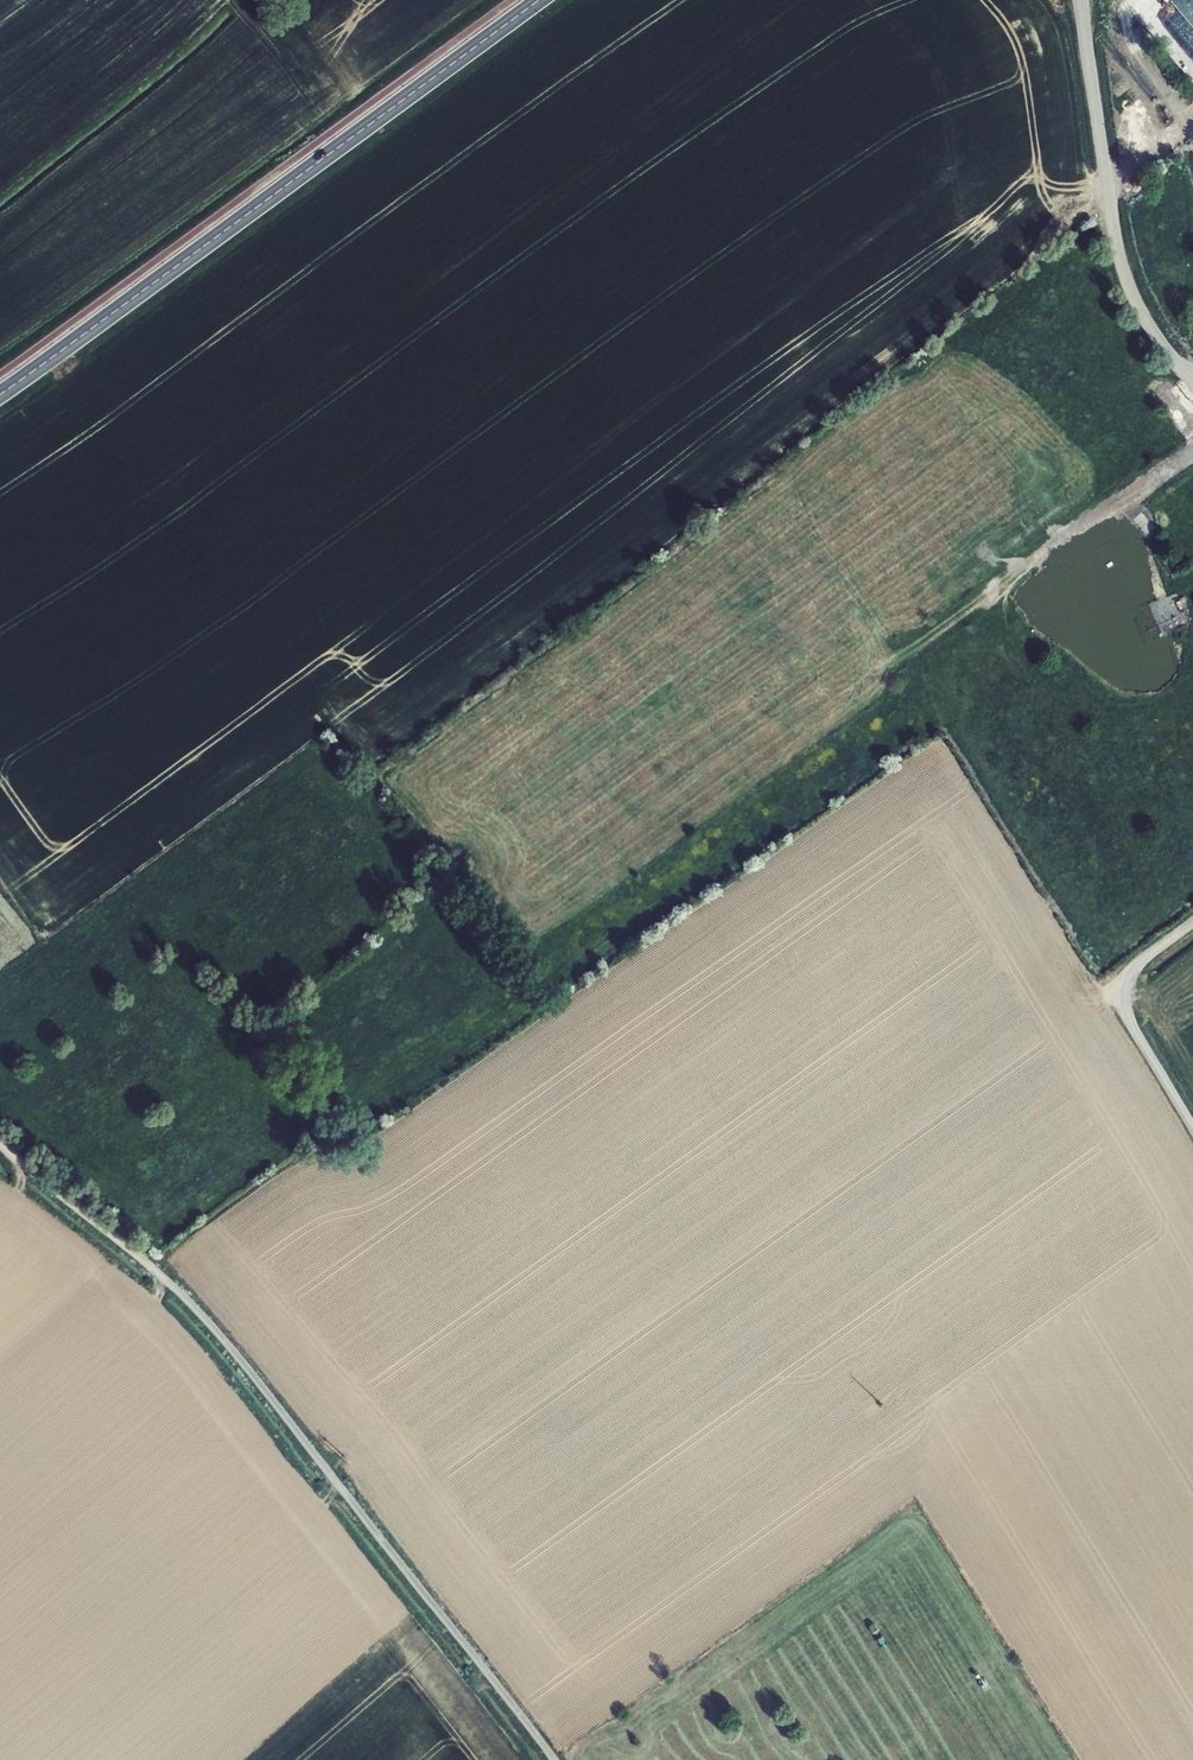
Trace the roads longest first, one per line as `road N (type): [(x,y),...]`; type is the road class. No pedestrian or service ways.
road 1 (secondary): [(0,394),(539,0)]
road 2 (tertiary): [(1081,0),(1119,259),(1146,321),(1192,380)]
road 3 (unclassified): [(1192,922),(1131,971),(1124,997),(1192,1126)]

